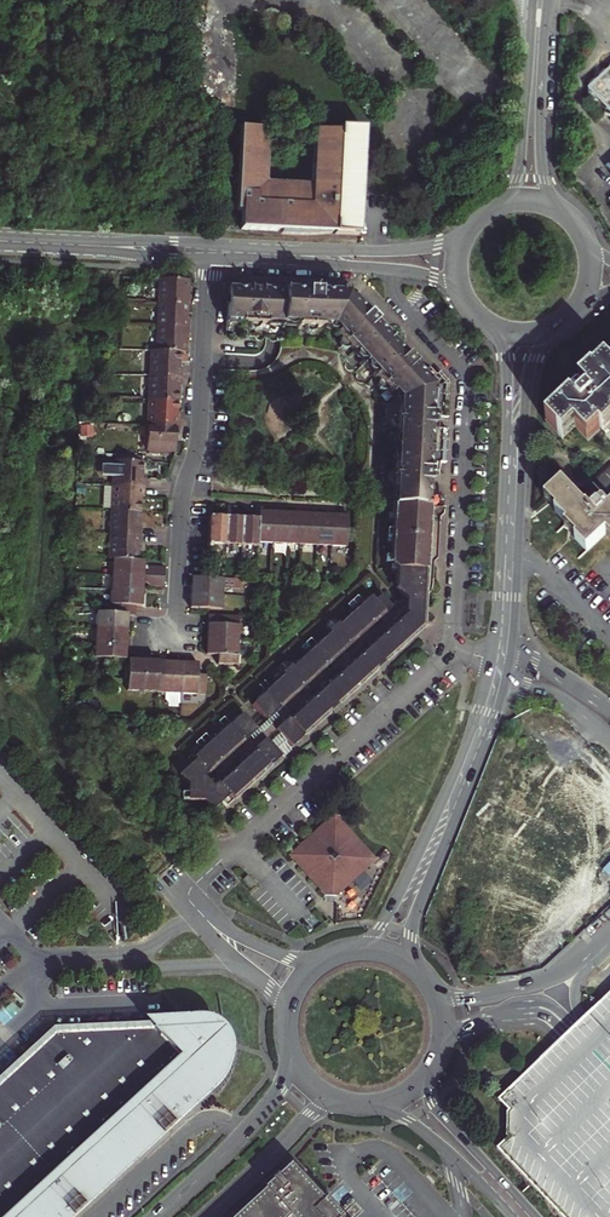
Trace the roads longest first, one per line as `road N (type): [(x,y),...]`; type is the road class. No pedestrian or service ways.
road 1 (secondary): [(415,965),(417,913),(508,674),(529,378),(553,328)]
road 2 (secondary): [(494,327),(509,395),(495,641),(458,767),(382,925),(360,947)]
road 3 (residential): [(210,252),(200,431),(182,498),(174,631)]
road 4 (tertiary): [(472,225),(406,250),(210,252)]
road 5 (tertiary): [(210,252),(407,271),(444,281),(464,298)]
road 6 (secondary): [(533,0),(520,159),(512,188),(490,210)]
road 7 (secondary): [(560,211),(546,188),(540,142),(549,0)]
road 8 (secondary): [(291,1058),(263,1113),(154,1216)]
road 9 (tertiary): [(0,242),(210,252)]
road 10 (tertiary): [(365,1106),(421,1129),(513,1216)]
road 11 (tertiary): [(536,1216),(436,1107),(425,1078)]
road 12 (secondary): [(206,1216),(312,1114),(337,1101)]
road 13 (secondary): [(360,947),(320,961),(295,988),(285,1023),(291,1058)]
road 14 (secondary): [(425,1078),(444,1022),(436,991),(415,965)]

